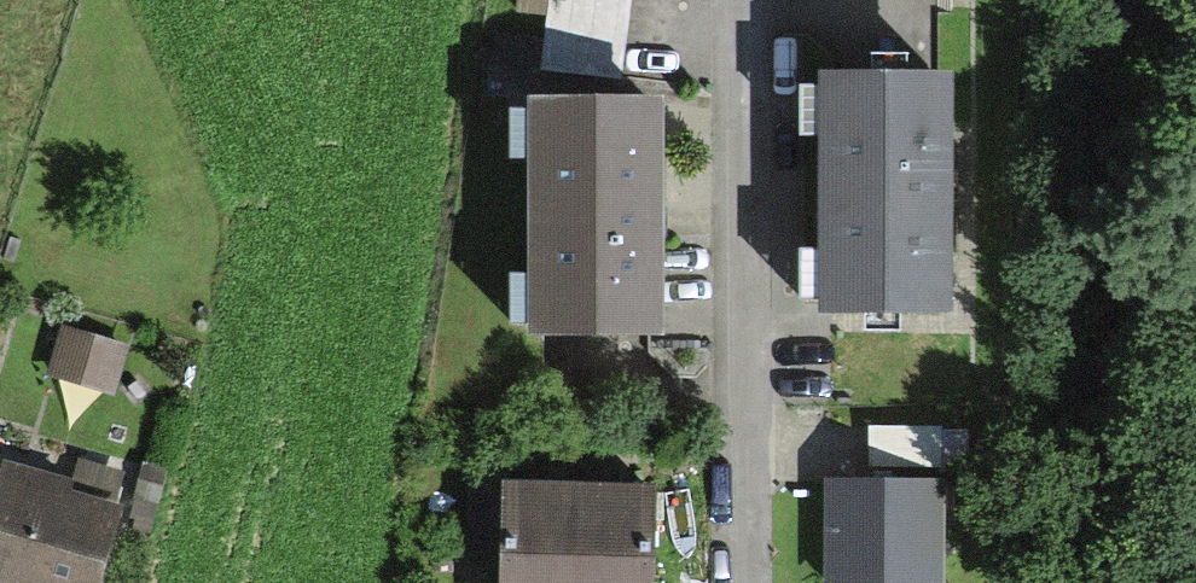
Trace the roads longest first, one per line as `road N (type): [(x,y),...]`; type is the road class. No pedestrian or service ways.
road 1 (residential): [(736,0),(740,582)]

